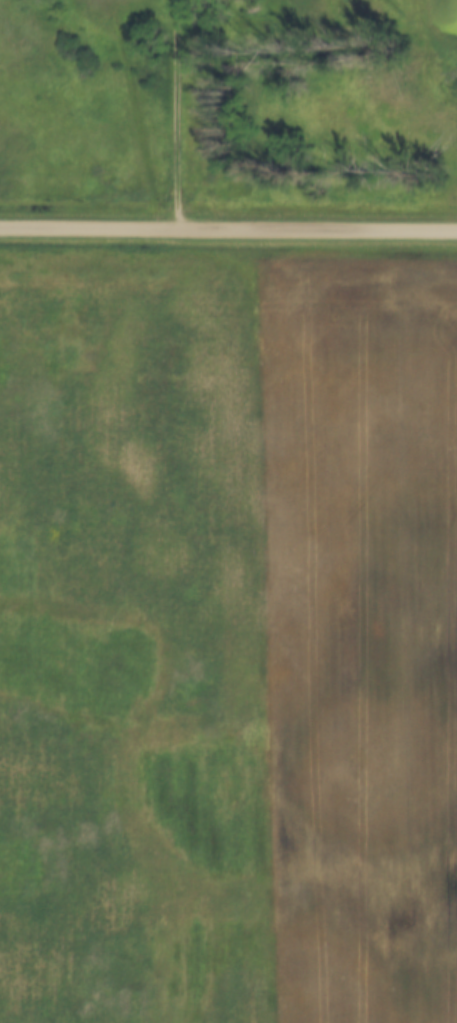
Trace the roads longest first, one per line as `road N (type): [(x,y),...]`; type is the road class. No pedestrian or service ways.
road 1 (residential): [(456,236),(0,228)]

